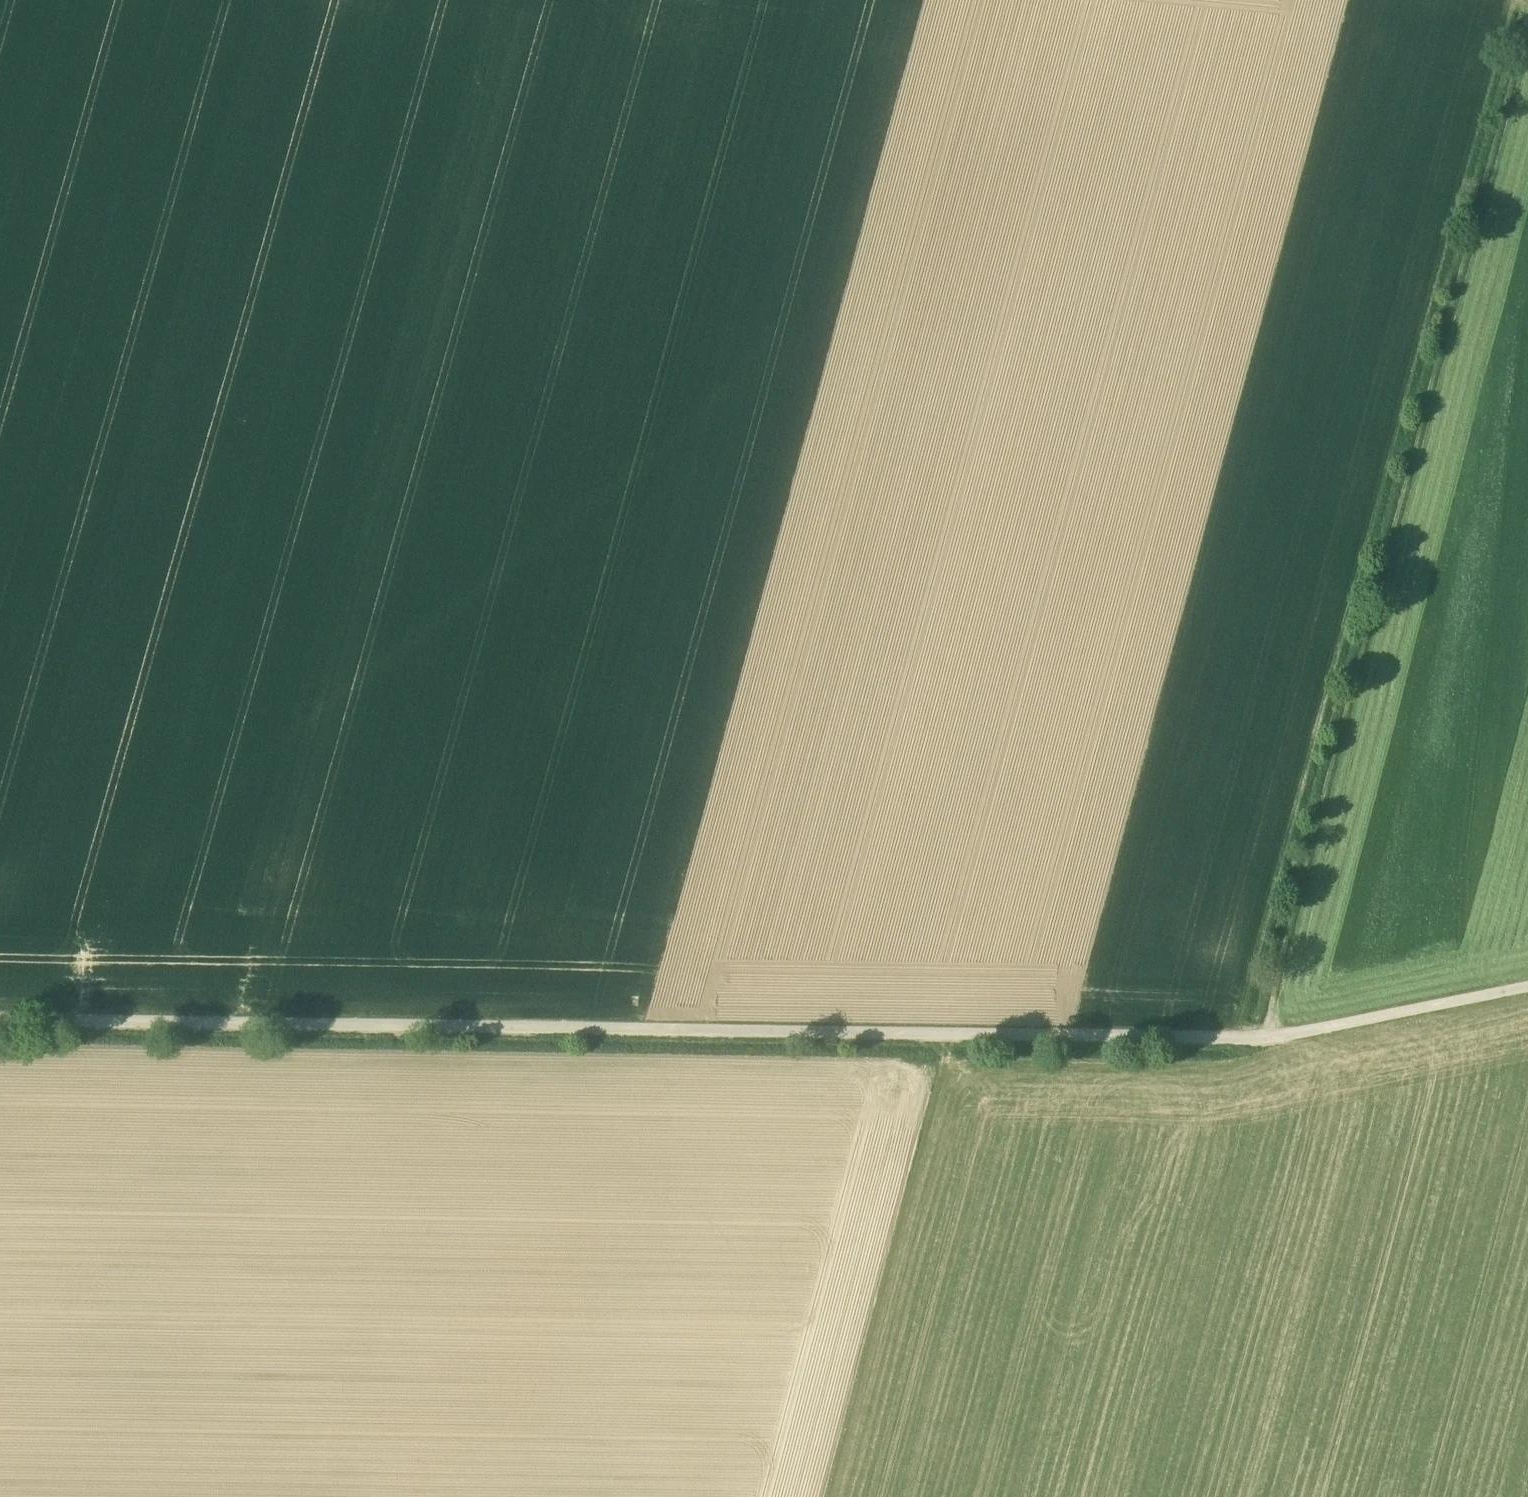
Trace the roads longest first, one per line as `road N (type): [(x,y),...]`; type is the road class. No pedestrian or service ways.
road 1 (track): [(1527,1000),(1286,1048),(0,1020)]
road 2 (track): [(1527,93),(1280,1048)]

